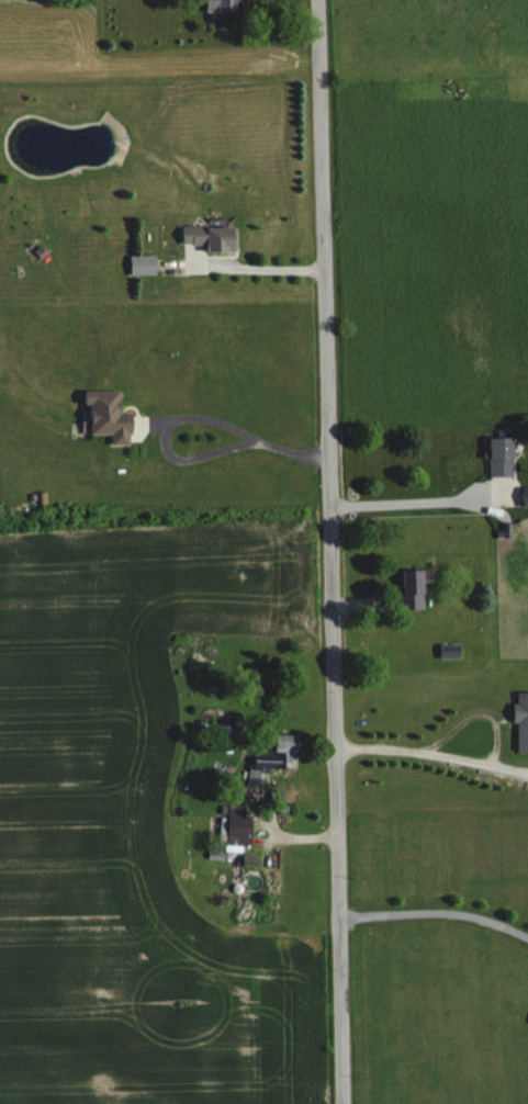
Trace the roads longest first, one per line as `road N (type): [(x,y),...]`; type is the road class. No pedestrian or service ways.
road 1 (residential): [(343,1103),(317,0)]

